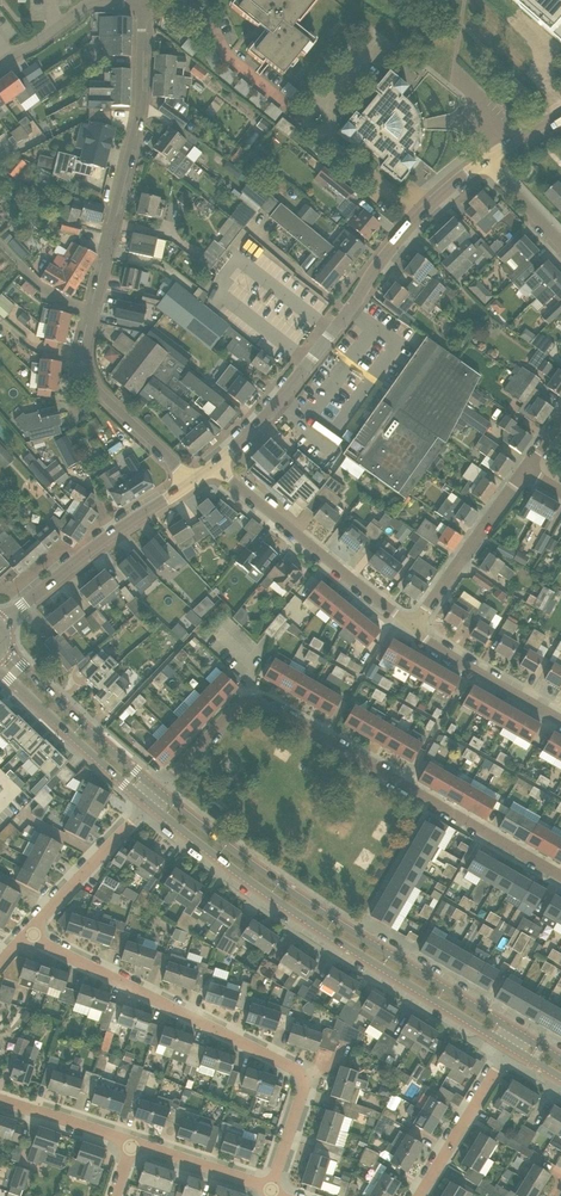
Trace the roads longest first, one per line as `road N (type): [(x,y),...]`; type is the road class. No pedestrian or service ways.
road 1 (residential): [(142,1),(136,146),(89,314),(88,362),(108,401),(193,479)]
road 2 (residential): [(155,790),(252,692),(560,876)]
road 3 (secondary): [(143,804),(339,943),(509,1047)]
road 4 (secondary): [(518,1033),(346,929),(155,790)]
road 5 (residential): [(271,1190),(305,1087),(300,1071),(27,935)]
road 6 (tertiary): [(216,469),(280,399),(376,266),(482,163)]
road 7 (residential): [(413,626),(216,469)]
road 8 (tertiary): [(1,623),(193,479)]
road 9 (secondary): [(155,790),(5,647)]
road 10 (secondary): [(0,671),(143,804)]
road 11 (residential): [(413,626),(523,469)]
road 12 (residential): [(27,935),(143,804)]
road 13 (residential): [(560,720),(413,626)]
road 14 (residential): [(417,1195),(509,1047)]
road 15 (residential): [(142,1),(86,6),(0,67)]
road 16 (residential): [(132,1144),(271,1190)]
road 17 (residential): [(0,1100),(132,1144)]

